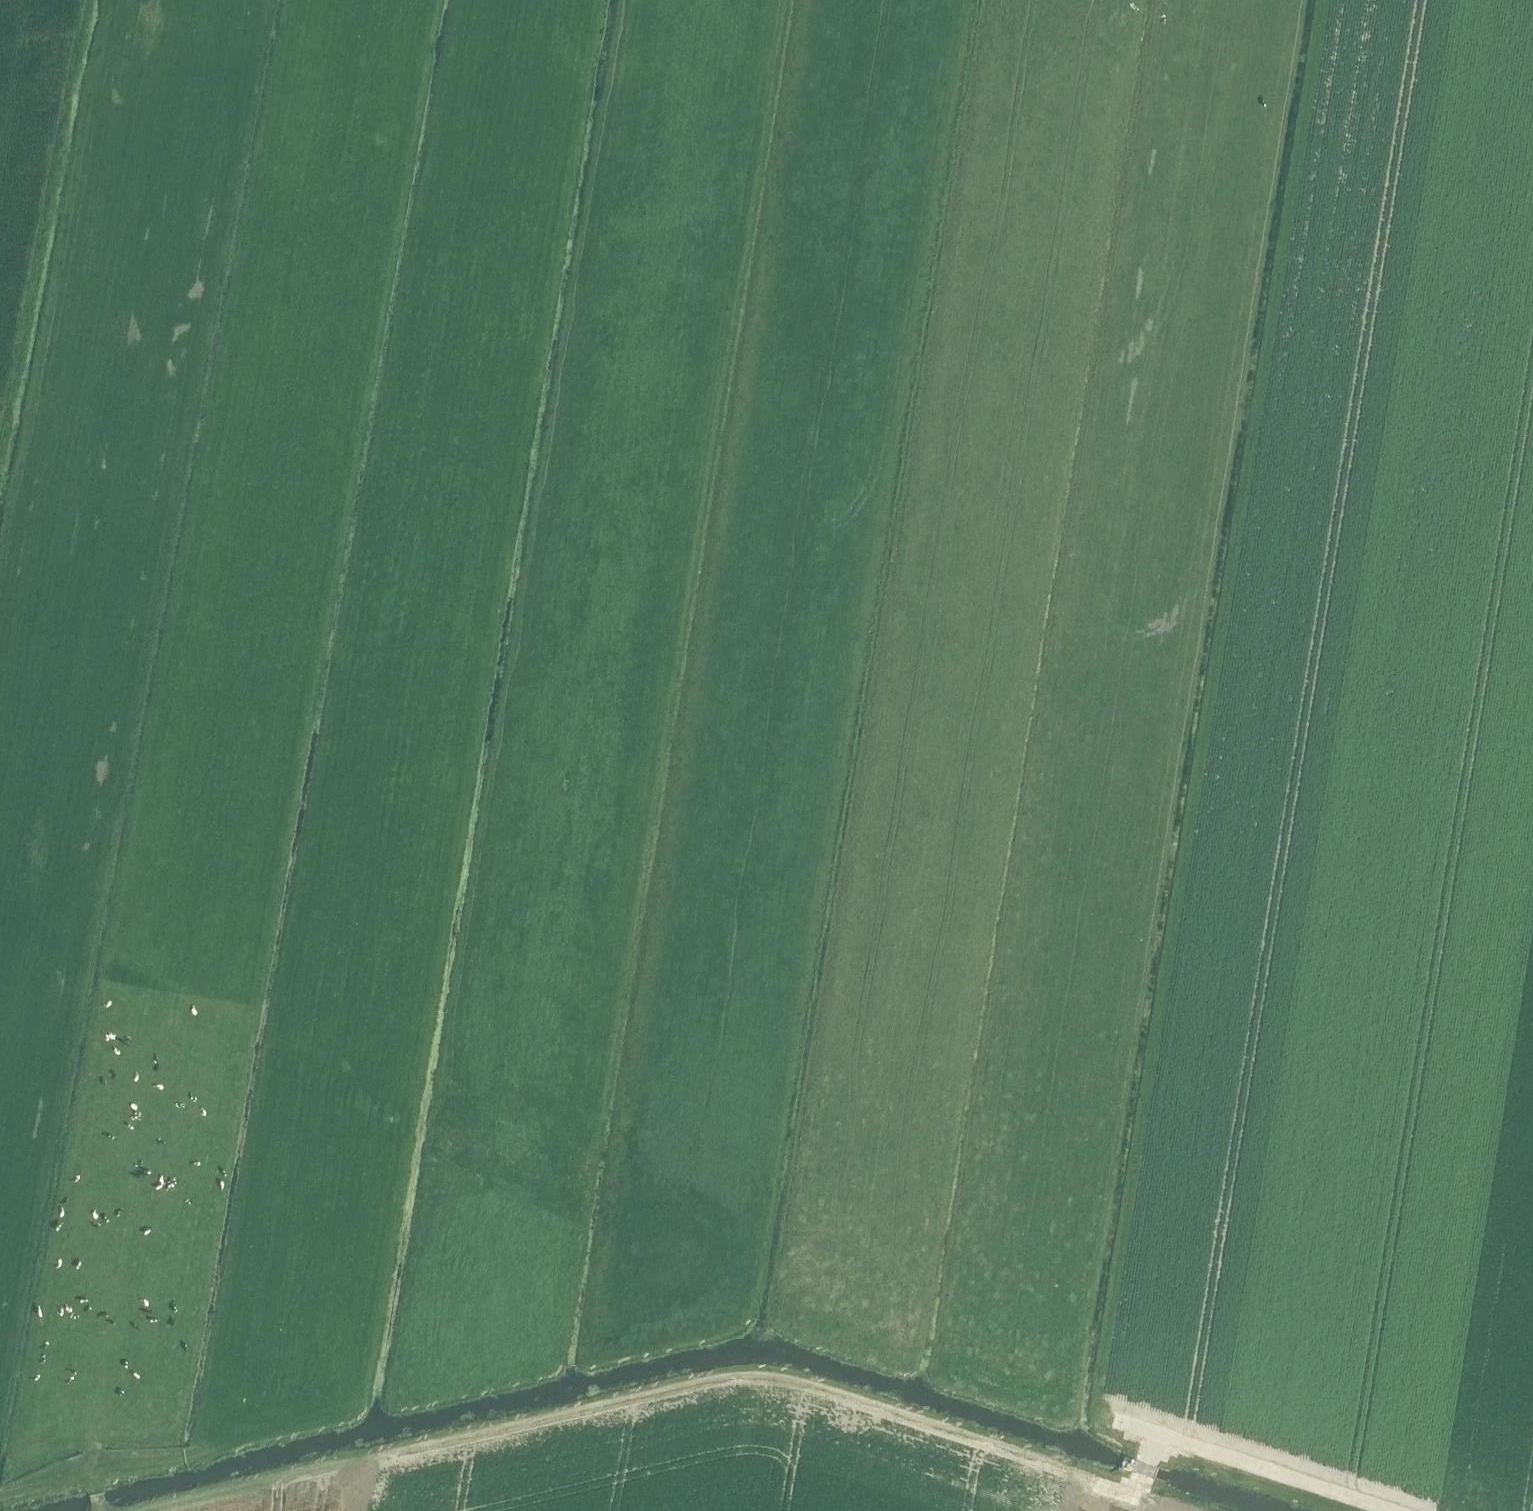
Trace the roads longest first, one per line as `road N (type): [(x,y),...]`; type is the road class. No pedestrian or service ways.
road 1 (track): [(1133,1489),(772,1375)]
road 2 (track): [(1133,1490),(1153,1437),(1389,1510)]
road 3 (track): [(203,1451),(91,1467),(0,1496)]

